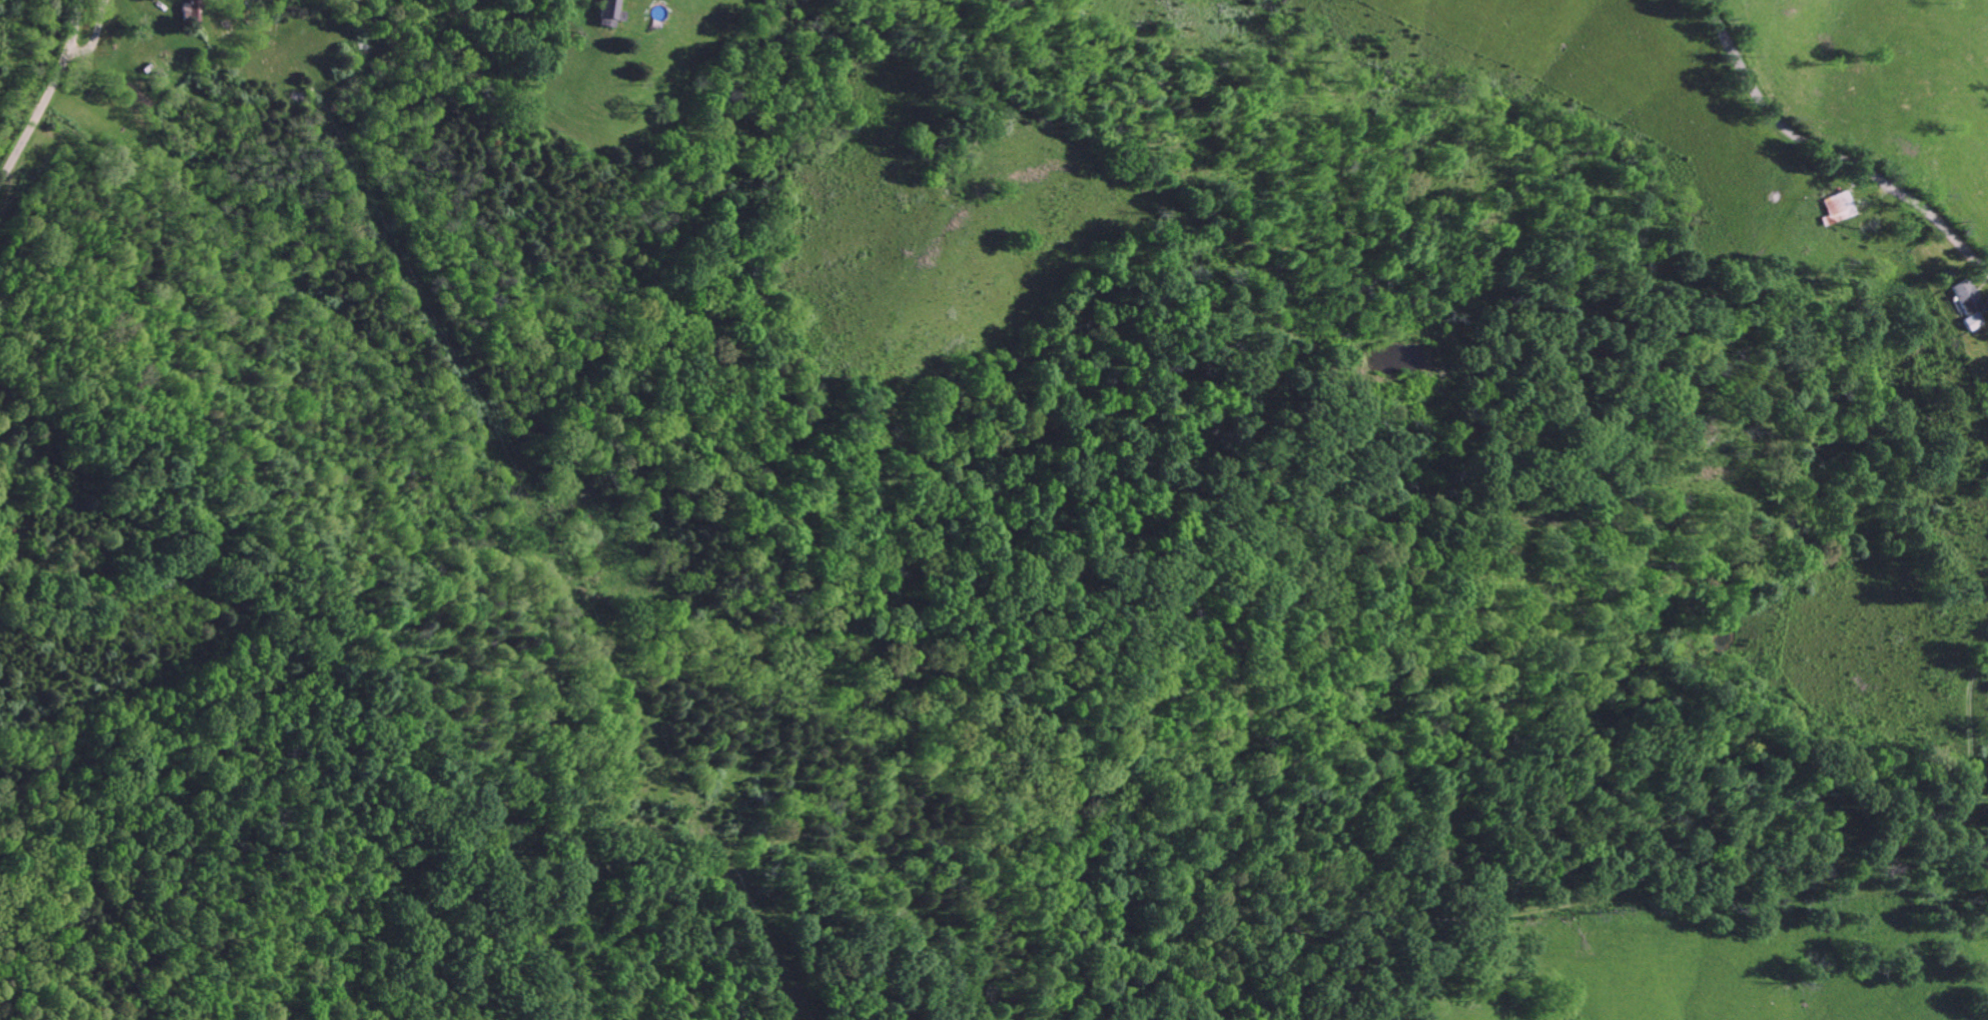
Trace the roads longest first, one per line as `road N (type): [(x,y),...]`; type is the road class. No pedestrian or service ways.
road 1 (residential): [(1987,274),(1887,187),(1771,119),(1696,0)]
road 2 (residential): [(0,180),(65,54),(77,0)]

